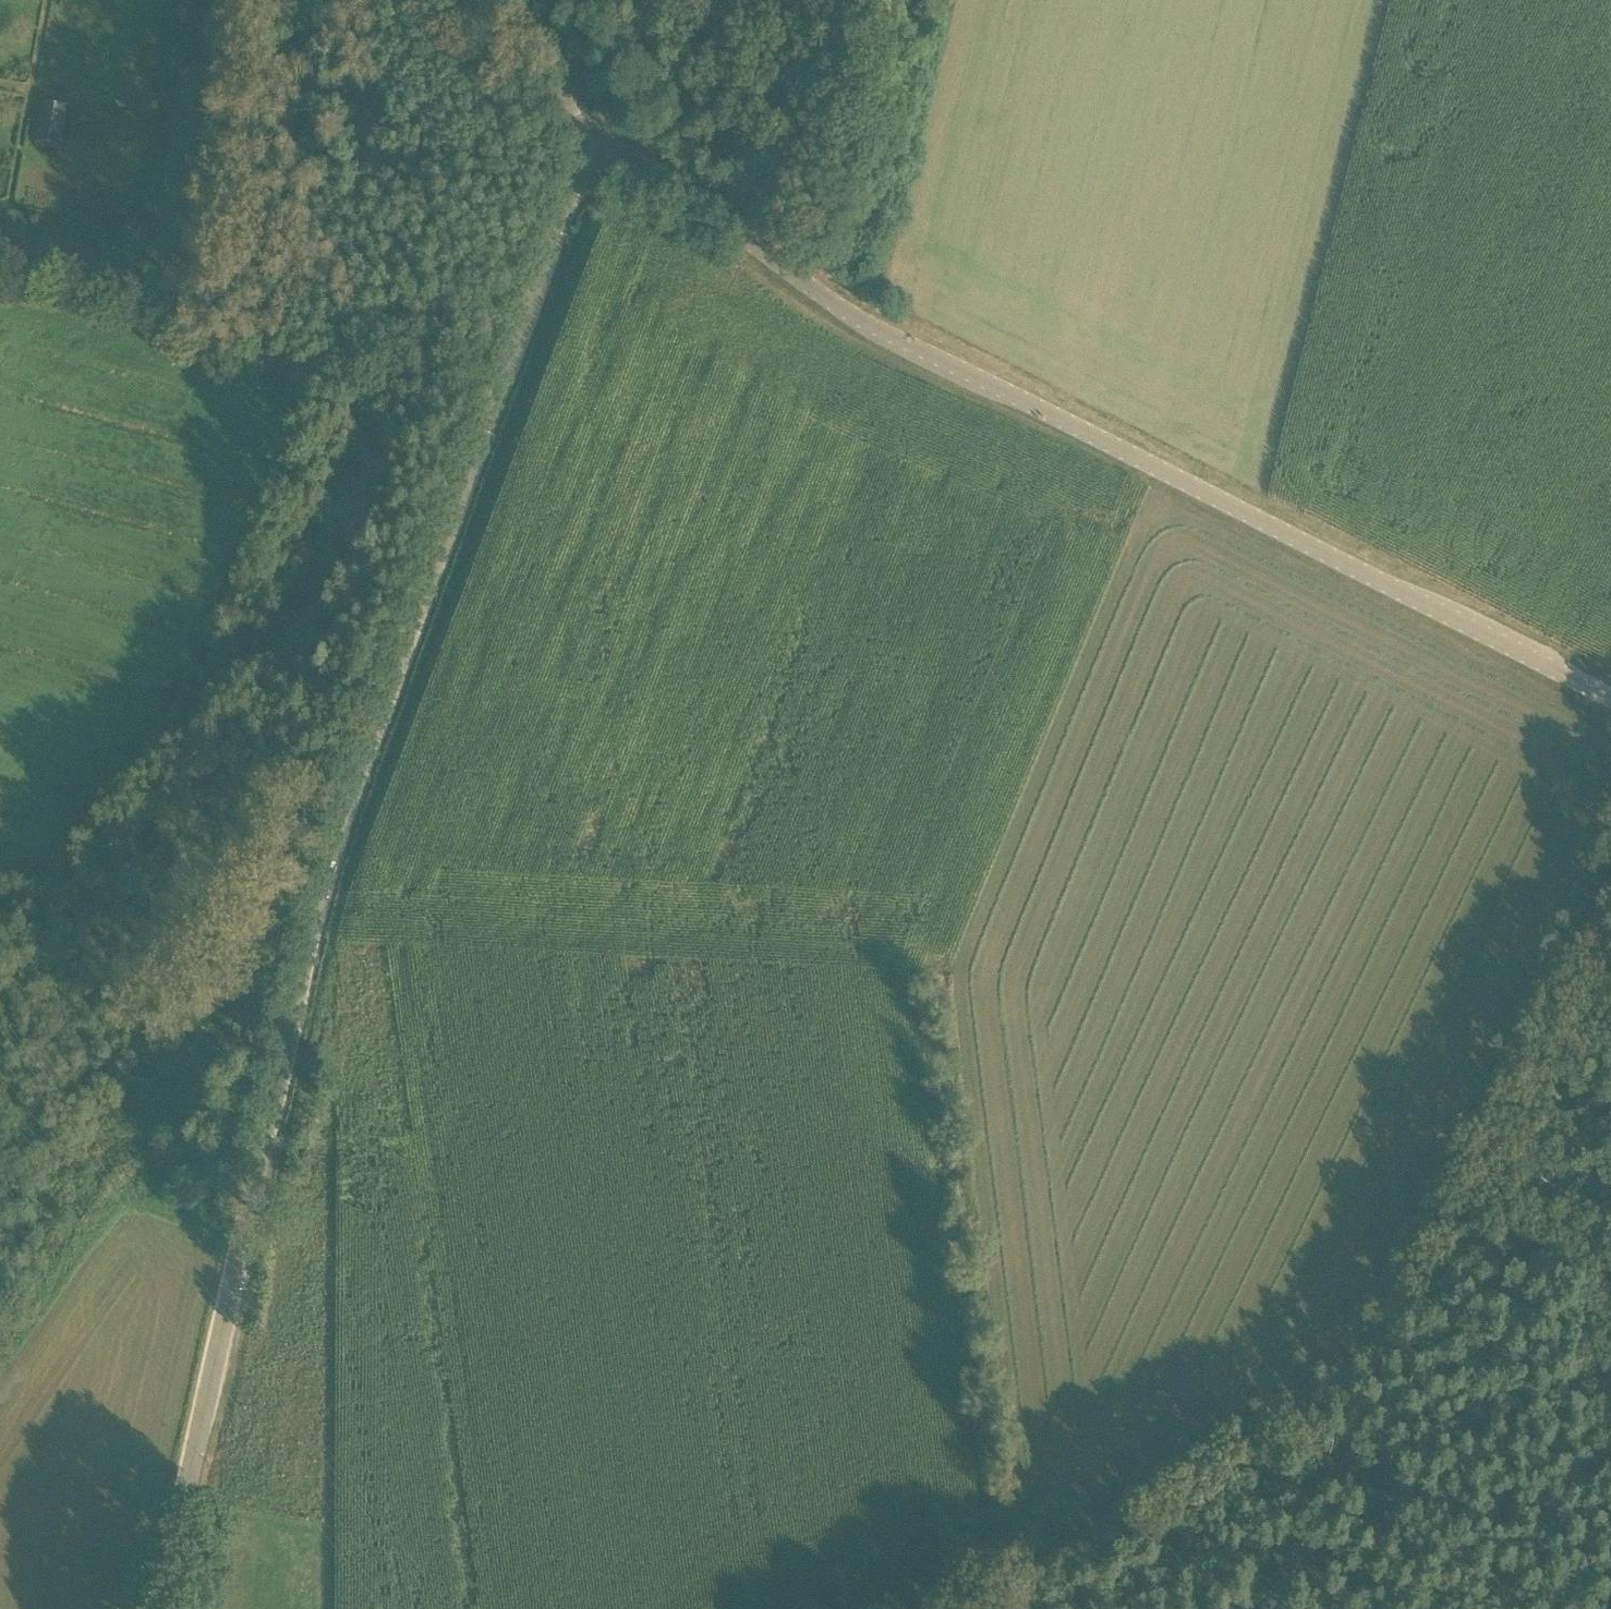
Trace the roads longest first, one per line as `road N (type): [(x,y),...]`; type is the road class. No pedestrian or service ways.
road 1 (tertiary): [(161,1608),(337,838),(590,143)]
road 2 (unclassified): [(1610,696),(912,345),(825,297),(657,171),(590,143)]
road 3 (track): [(937,1608),(1161,1494),(1344,1383),(1445,1287),(1480,1188)]
road 4 (track): [(1610,1601),(1575,1421),(1480,1188)]
road 5 (track): [(1480,1188),(1516,1079),(1610,886)]
road 6 (tertiary): [(590,143),(571,104),(520,40),(462,0)]

